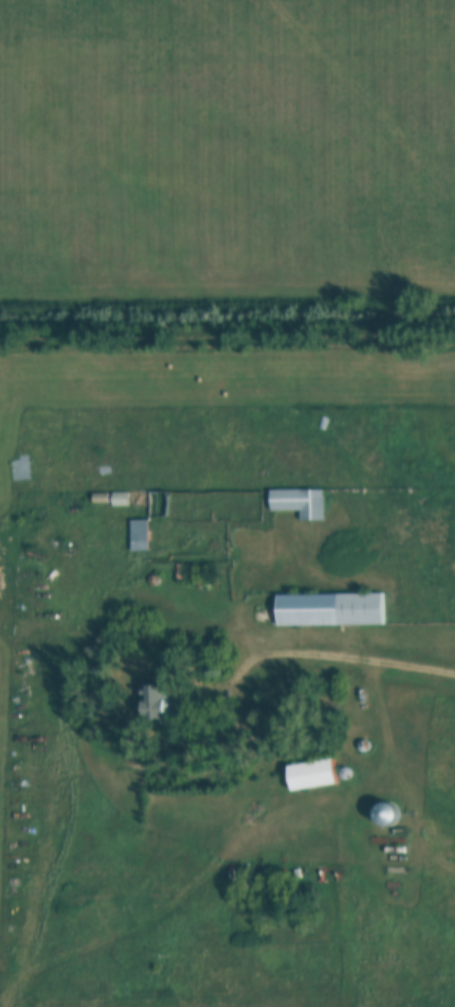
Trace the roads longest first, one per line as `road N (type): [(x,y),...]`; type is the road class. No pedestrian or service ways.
road 1 (track): [(371,659),(398,807),(346,794),(279,815),(145,922),(17,982)]
road 2 (track): [(454,397),(30,398),(0,410)]

